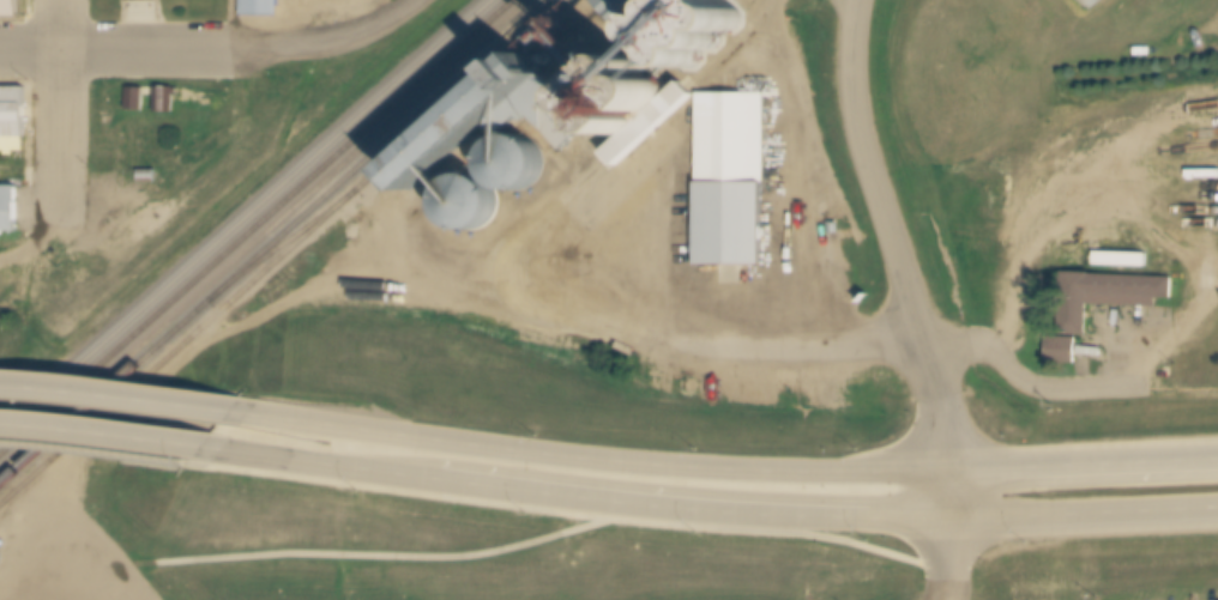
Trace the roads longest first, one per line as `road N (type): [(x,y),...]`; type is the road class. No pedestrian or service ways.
road 1 (trunk): [(205,447),(649,505),(948,517)]
road 2 (trunk): [(948,468),(732,468),(578,457),(230,411)]
road 3 (tertiary): [(861,0),(852,36),(857,121),(947,424),(948,517)]
road 4 (residential): [(309,44),(0,50)]
road 5 (trunk): [(1217,456),(948,468)]
road 6 (trunk): [(948,517),(1217,506)]
road 7 (trunk): [(230,411),(0,384)]
road 8 (trunk): [(0,424),(205,447)]

